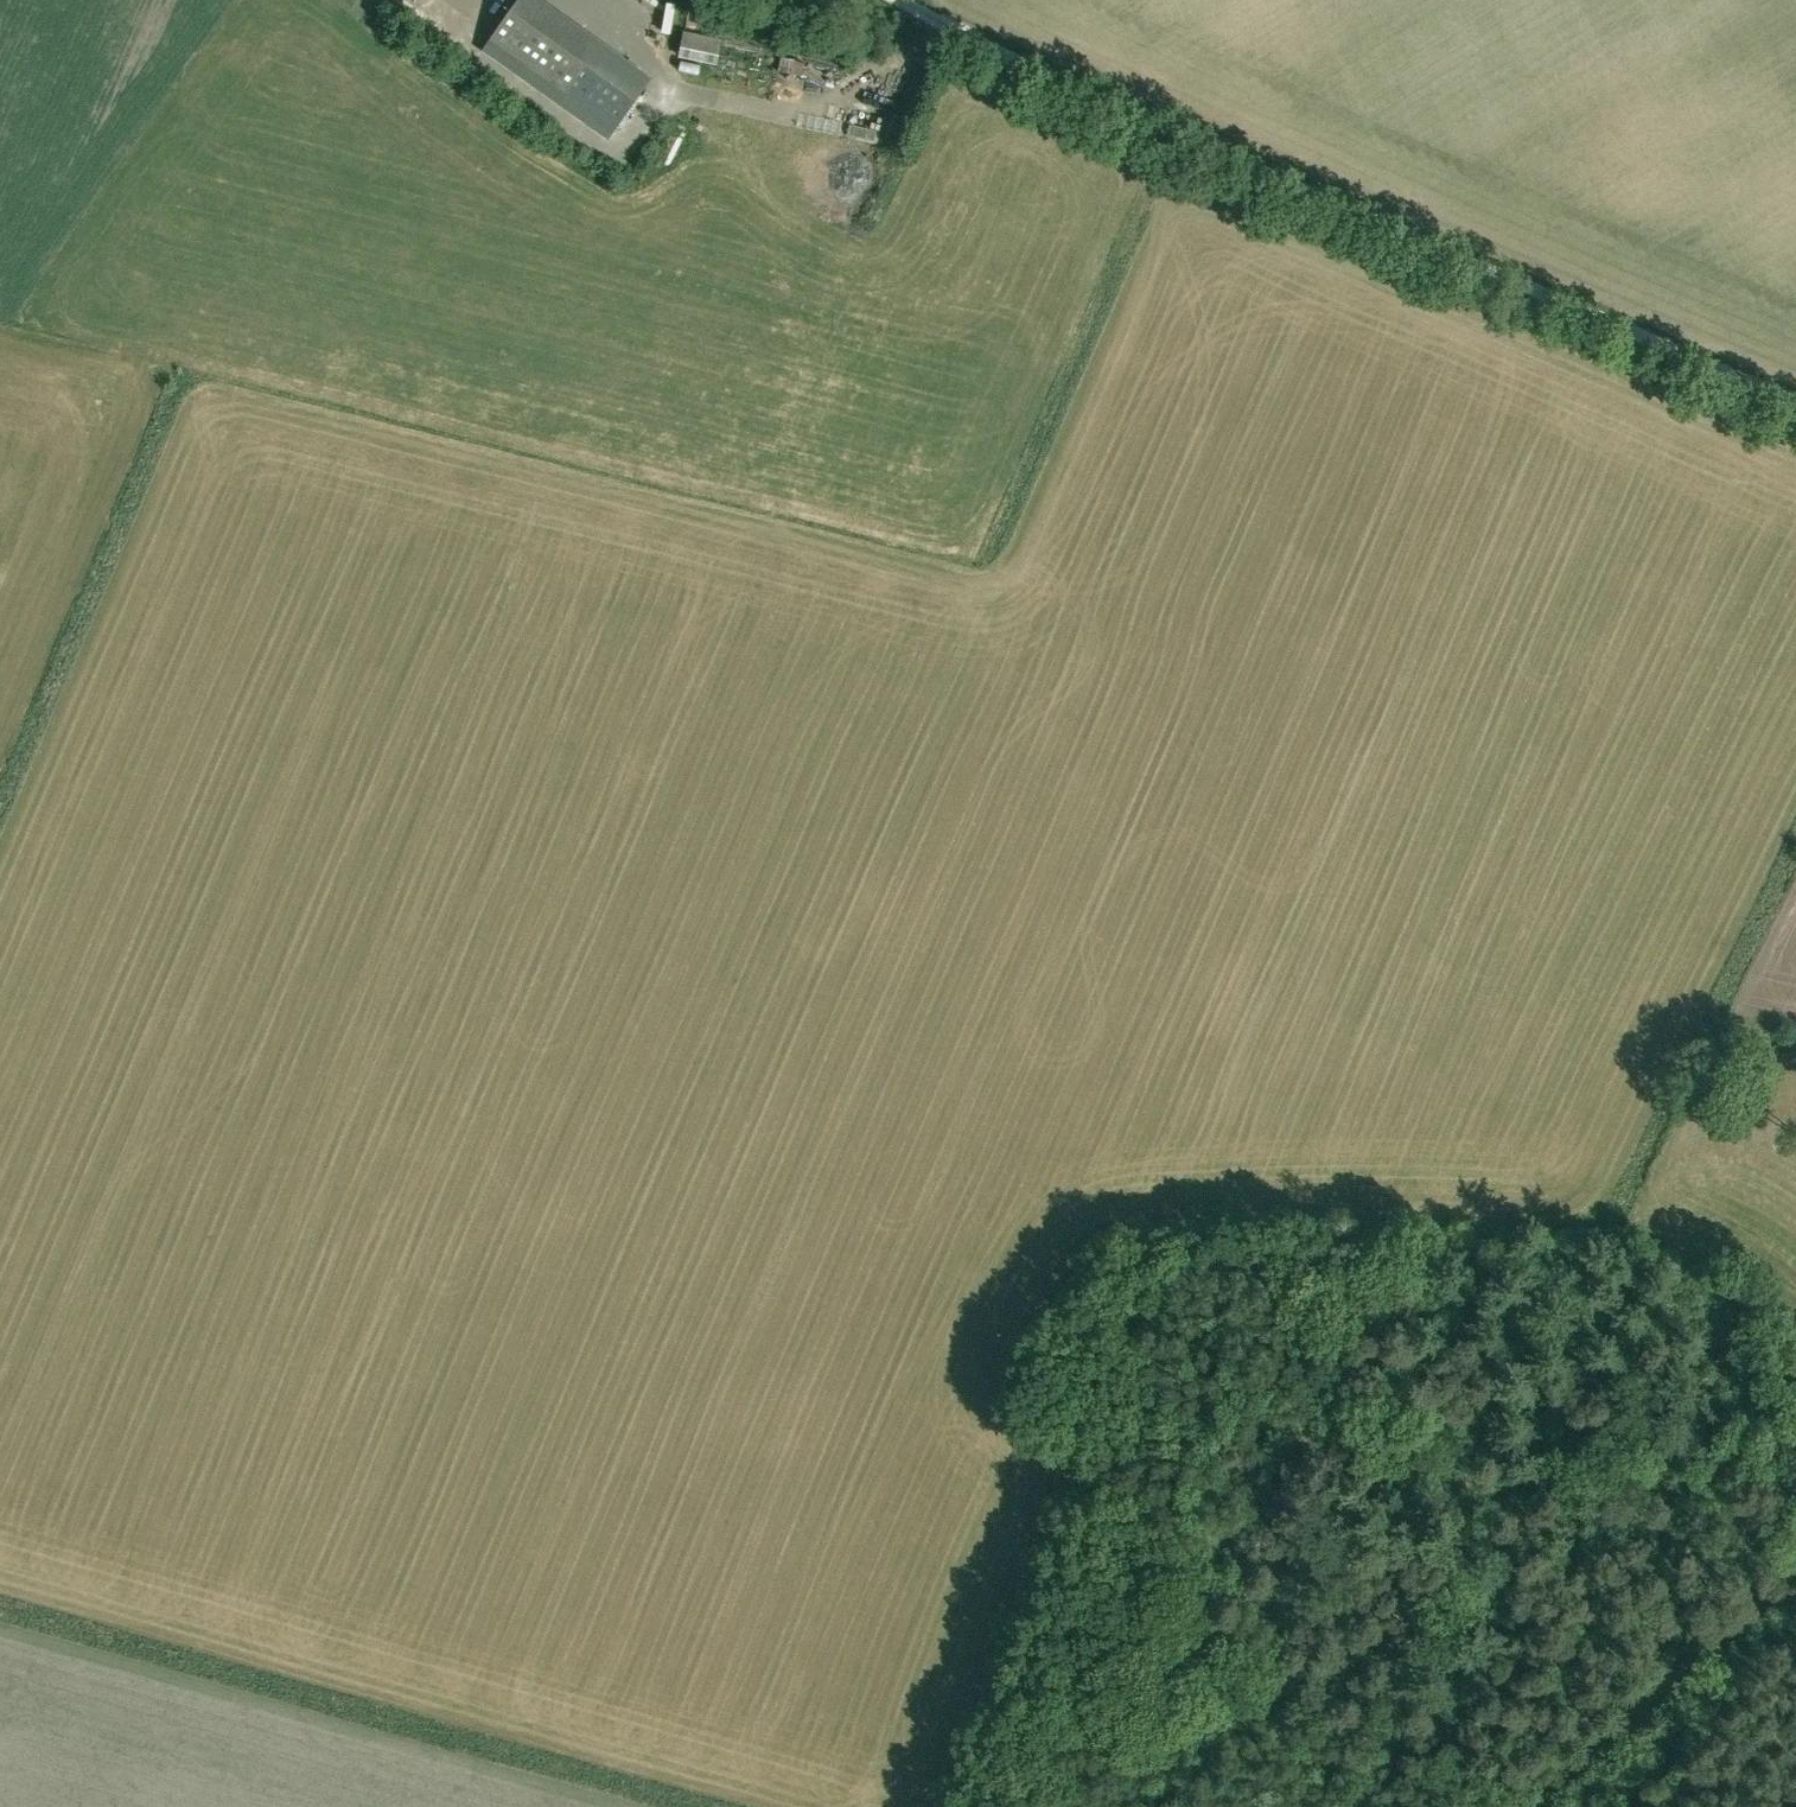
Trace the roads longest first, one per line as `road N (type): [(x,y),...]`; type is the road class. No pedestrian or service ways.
road 1 (unclassified): [(1795,382),(1040,76),(900,0)]
road 2 (unclassified): [(1528,1806),(1795,1574)]

